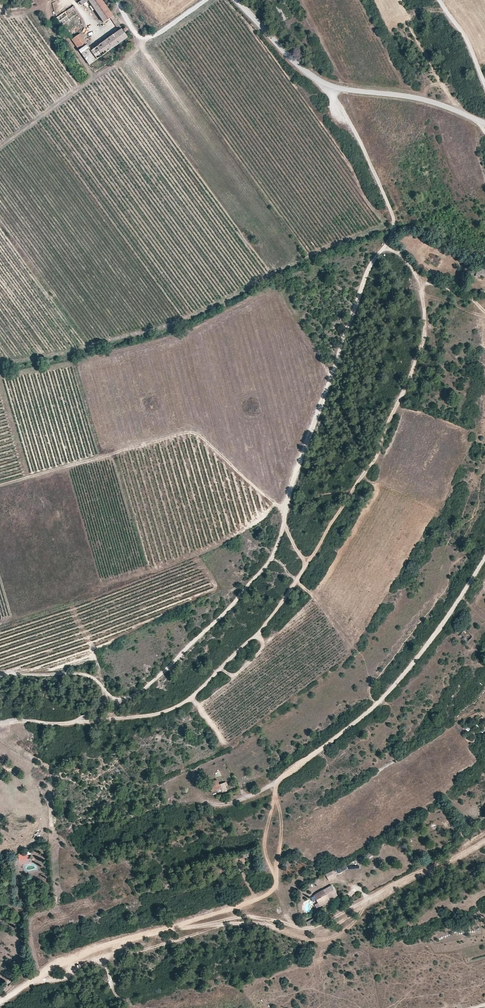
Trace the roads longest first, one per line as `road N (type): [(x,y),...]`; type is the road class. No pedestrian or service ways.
road 1 (track): [(0,722),(73,722),(112,699),(132,696),(272,556),(368,271),(397,227),(329,85)]
road 2 (track): [(420,281),(423,337),(379,452),(279,605),(190,699),(156,715),(73,722)]
road 3 (track): [(484,556),(383,697),(278,781),(250,796),(237,777)]
road 4 (track): [(286,513),(190,432),(0,485)]
road 5 (track): [(293,927),(260,916),(149,933),(76,955),(0,1002)]
road 6 (unclassified): [(234,0),(319,81),(425,99),(484,123)]
road 7 (track): [(484,841),(323,925),(293,927)]
road 8 (track): [(278,781),(264,843),(293,927)]
road 9 (track): [(484,311),(470,296),(420,281),(384,246)]
road 10 (track): [(0,996),(18,956),(17,877)]
road 11 (track): [(277,885),(253,901),(165,930)]
road 12 (track): [(112,699),(88,676),(0,678)]

